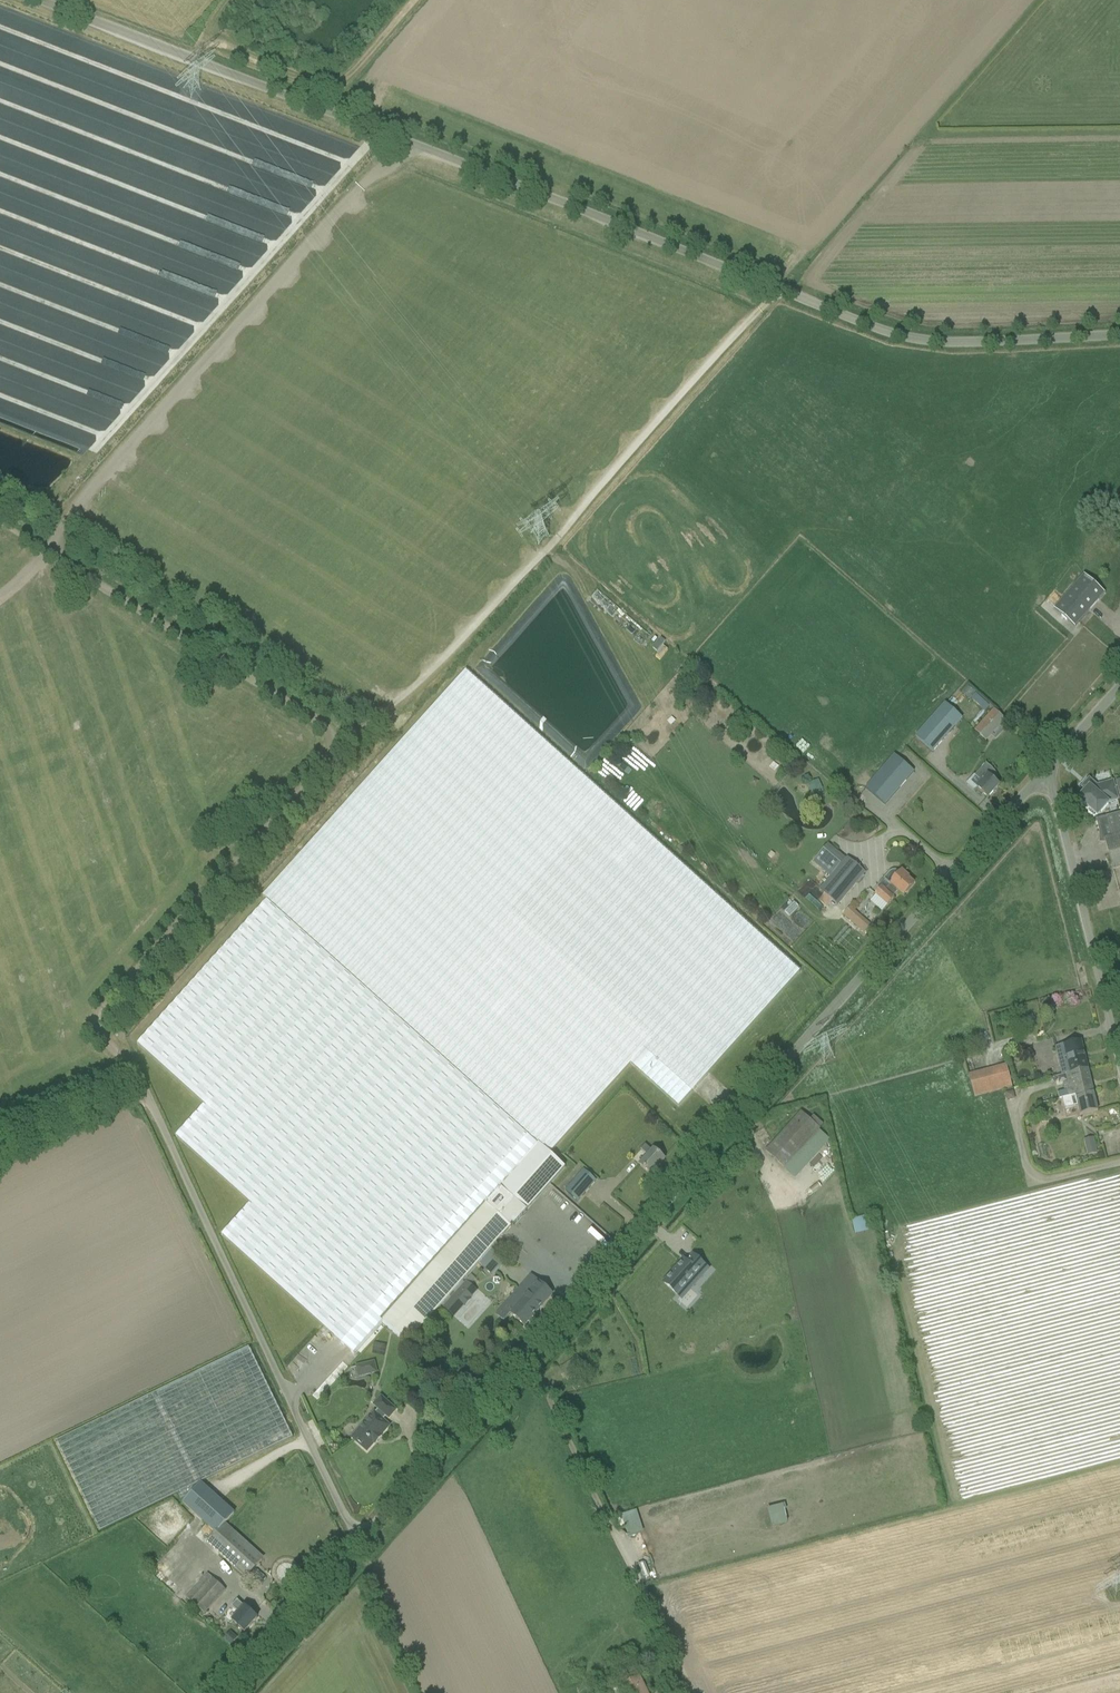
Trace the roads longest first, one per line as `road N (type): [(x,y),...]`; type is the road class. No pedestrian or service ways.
road 1 (unclassified): [(1119,335),(936,343),(897,335),(39,0)]
road 2 (unclassified): [(358,1544),(1039,776)]
road 3 (track): [(337,742),(53,548),(133,446),(408,144)]
road 4 (unclassified): [(358,1544),(143,1088),(0,1157)]
road 5 (track): [(337,742),(360,735),(406,698),(778,290)]
road 6 (track): [(143,1088),(97,1026),(298,797),(337,742)]
road 7 (track): [(526,1354),(690,1692)]
road 8 (unclassified): [(1119,1062),(1056,800),(1039,776)]
road 9 (unclassified): [(225,1692),(358,1544)]
road 10 (track): [(0,596),(53,548),(0,522)]
road 11 (unclassified): [(1039,776),(1119,685)]

